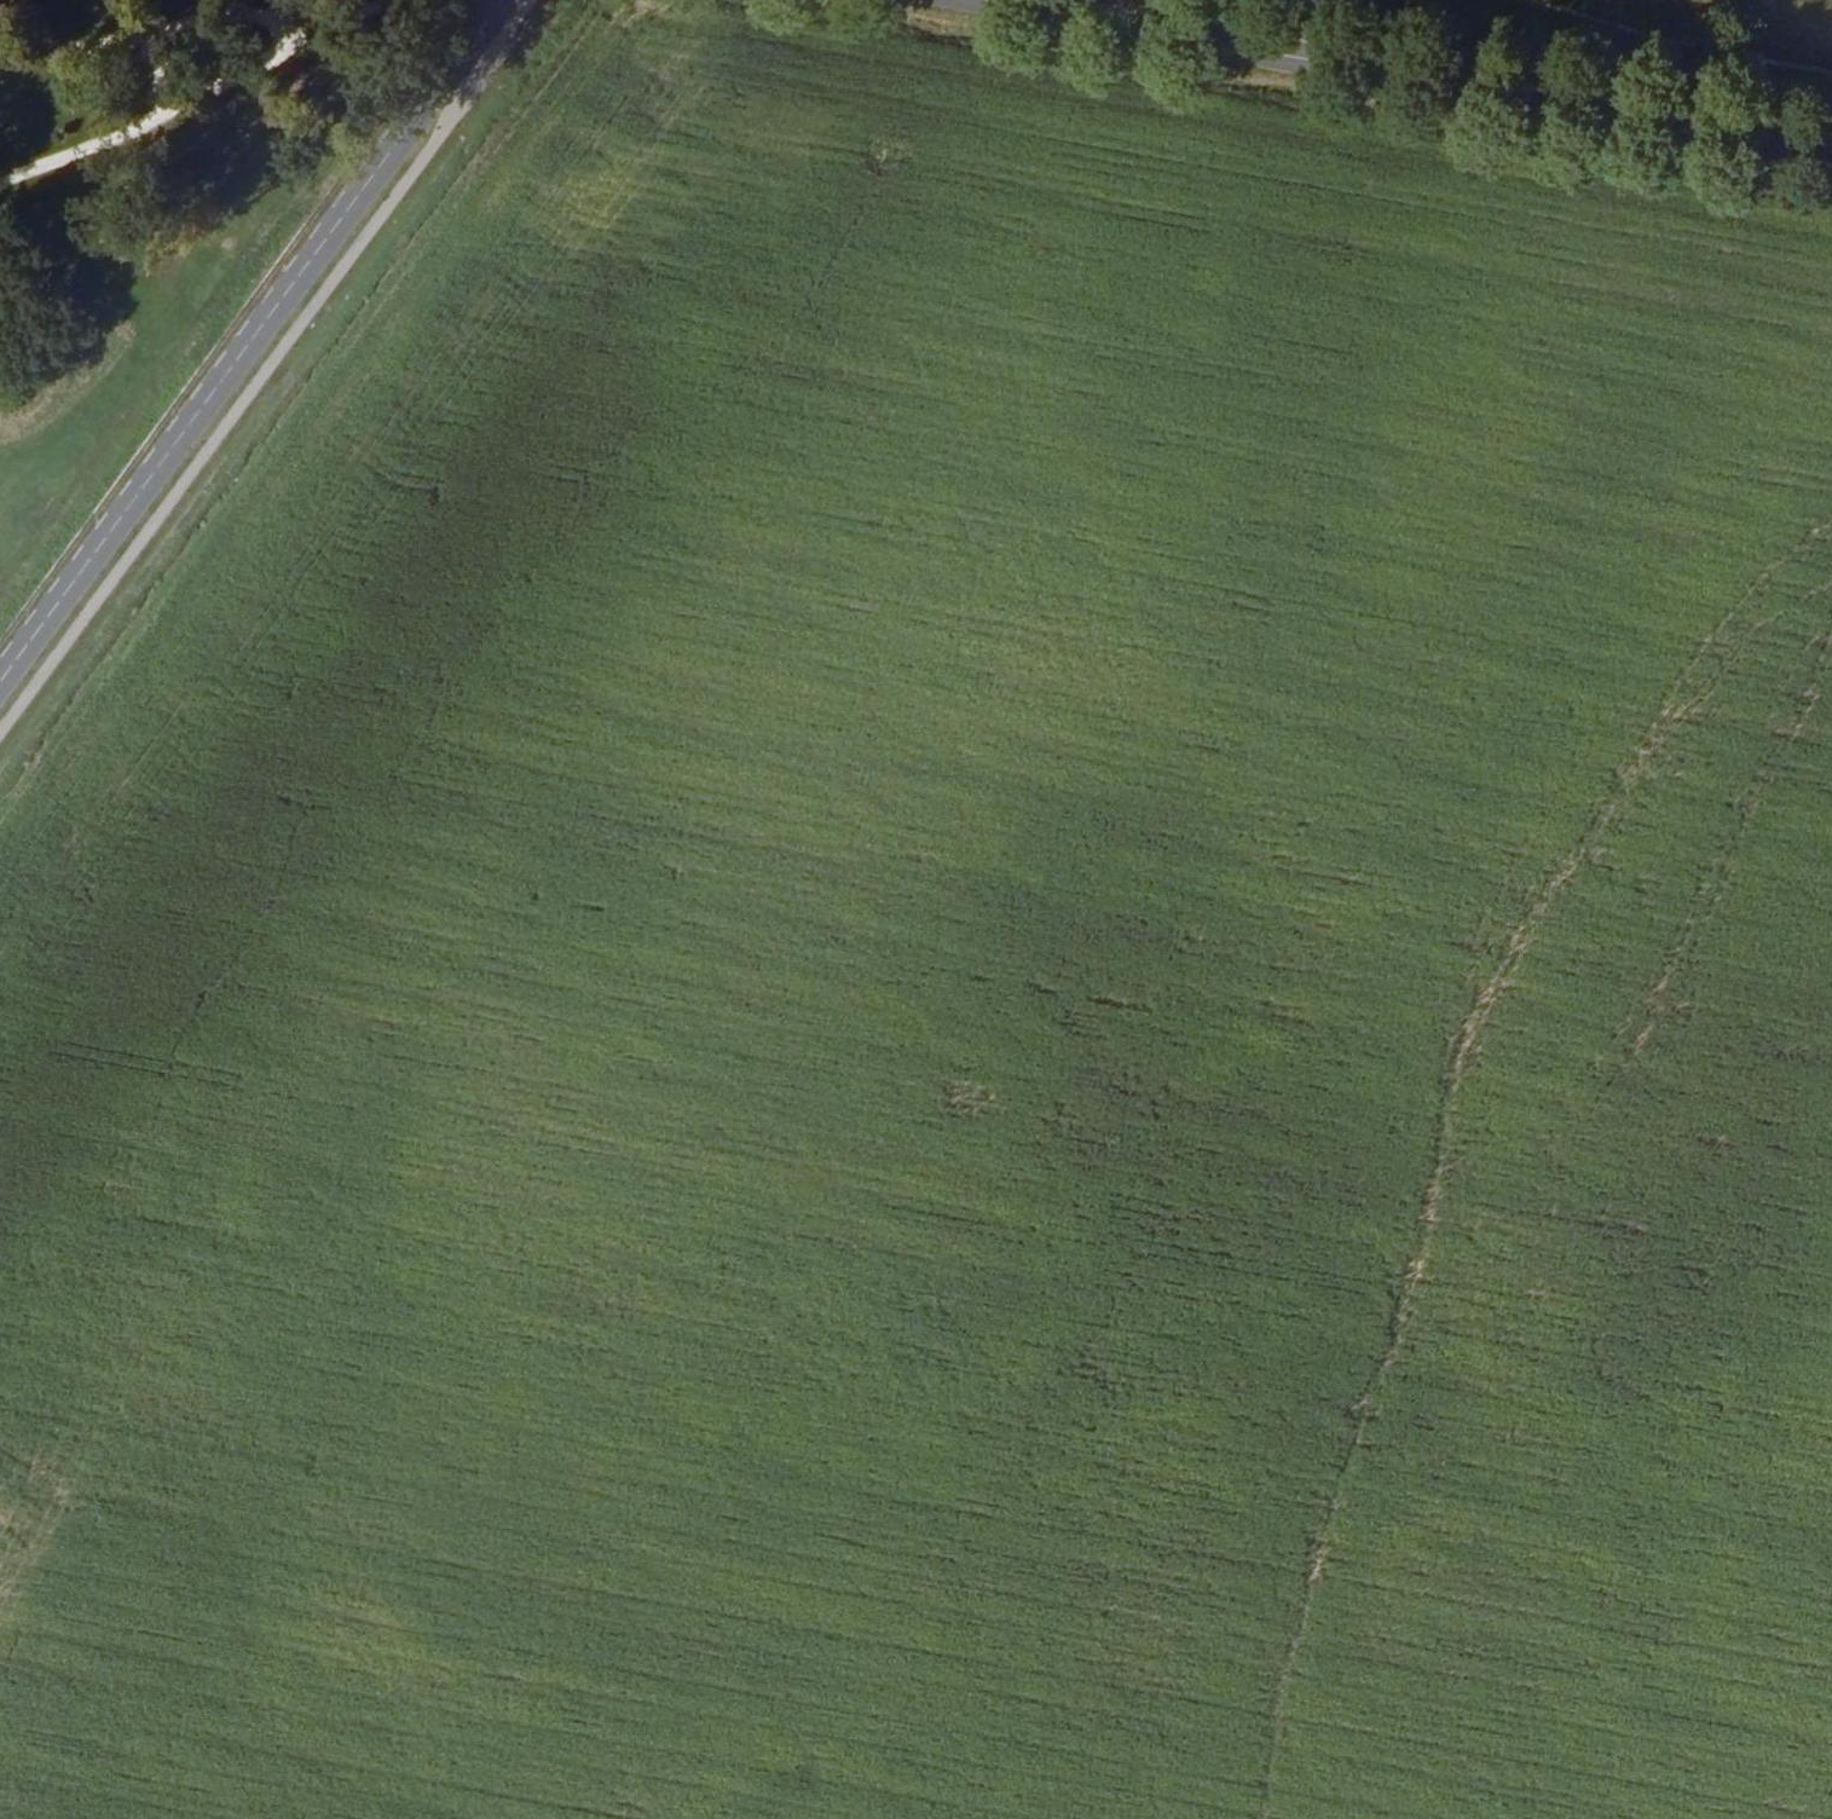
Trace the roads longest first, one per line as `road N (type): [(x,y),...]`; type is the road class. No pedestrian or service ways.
road 1 (secondary): [(1831,158),(972,0)]
road 2 (unclassified): [(503,0),(0,684)]

